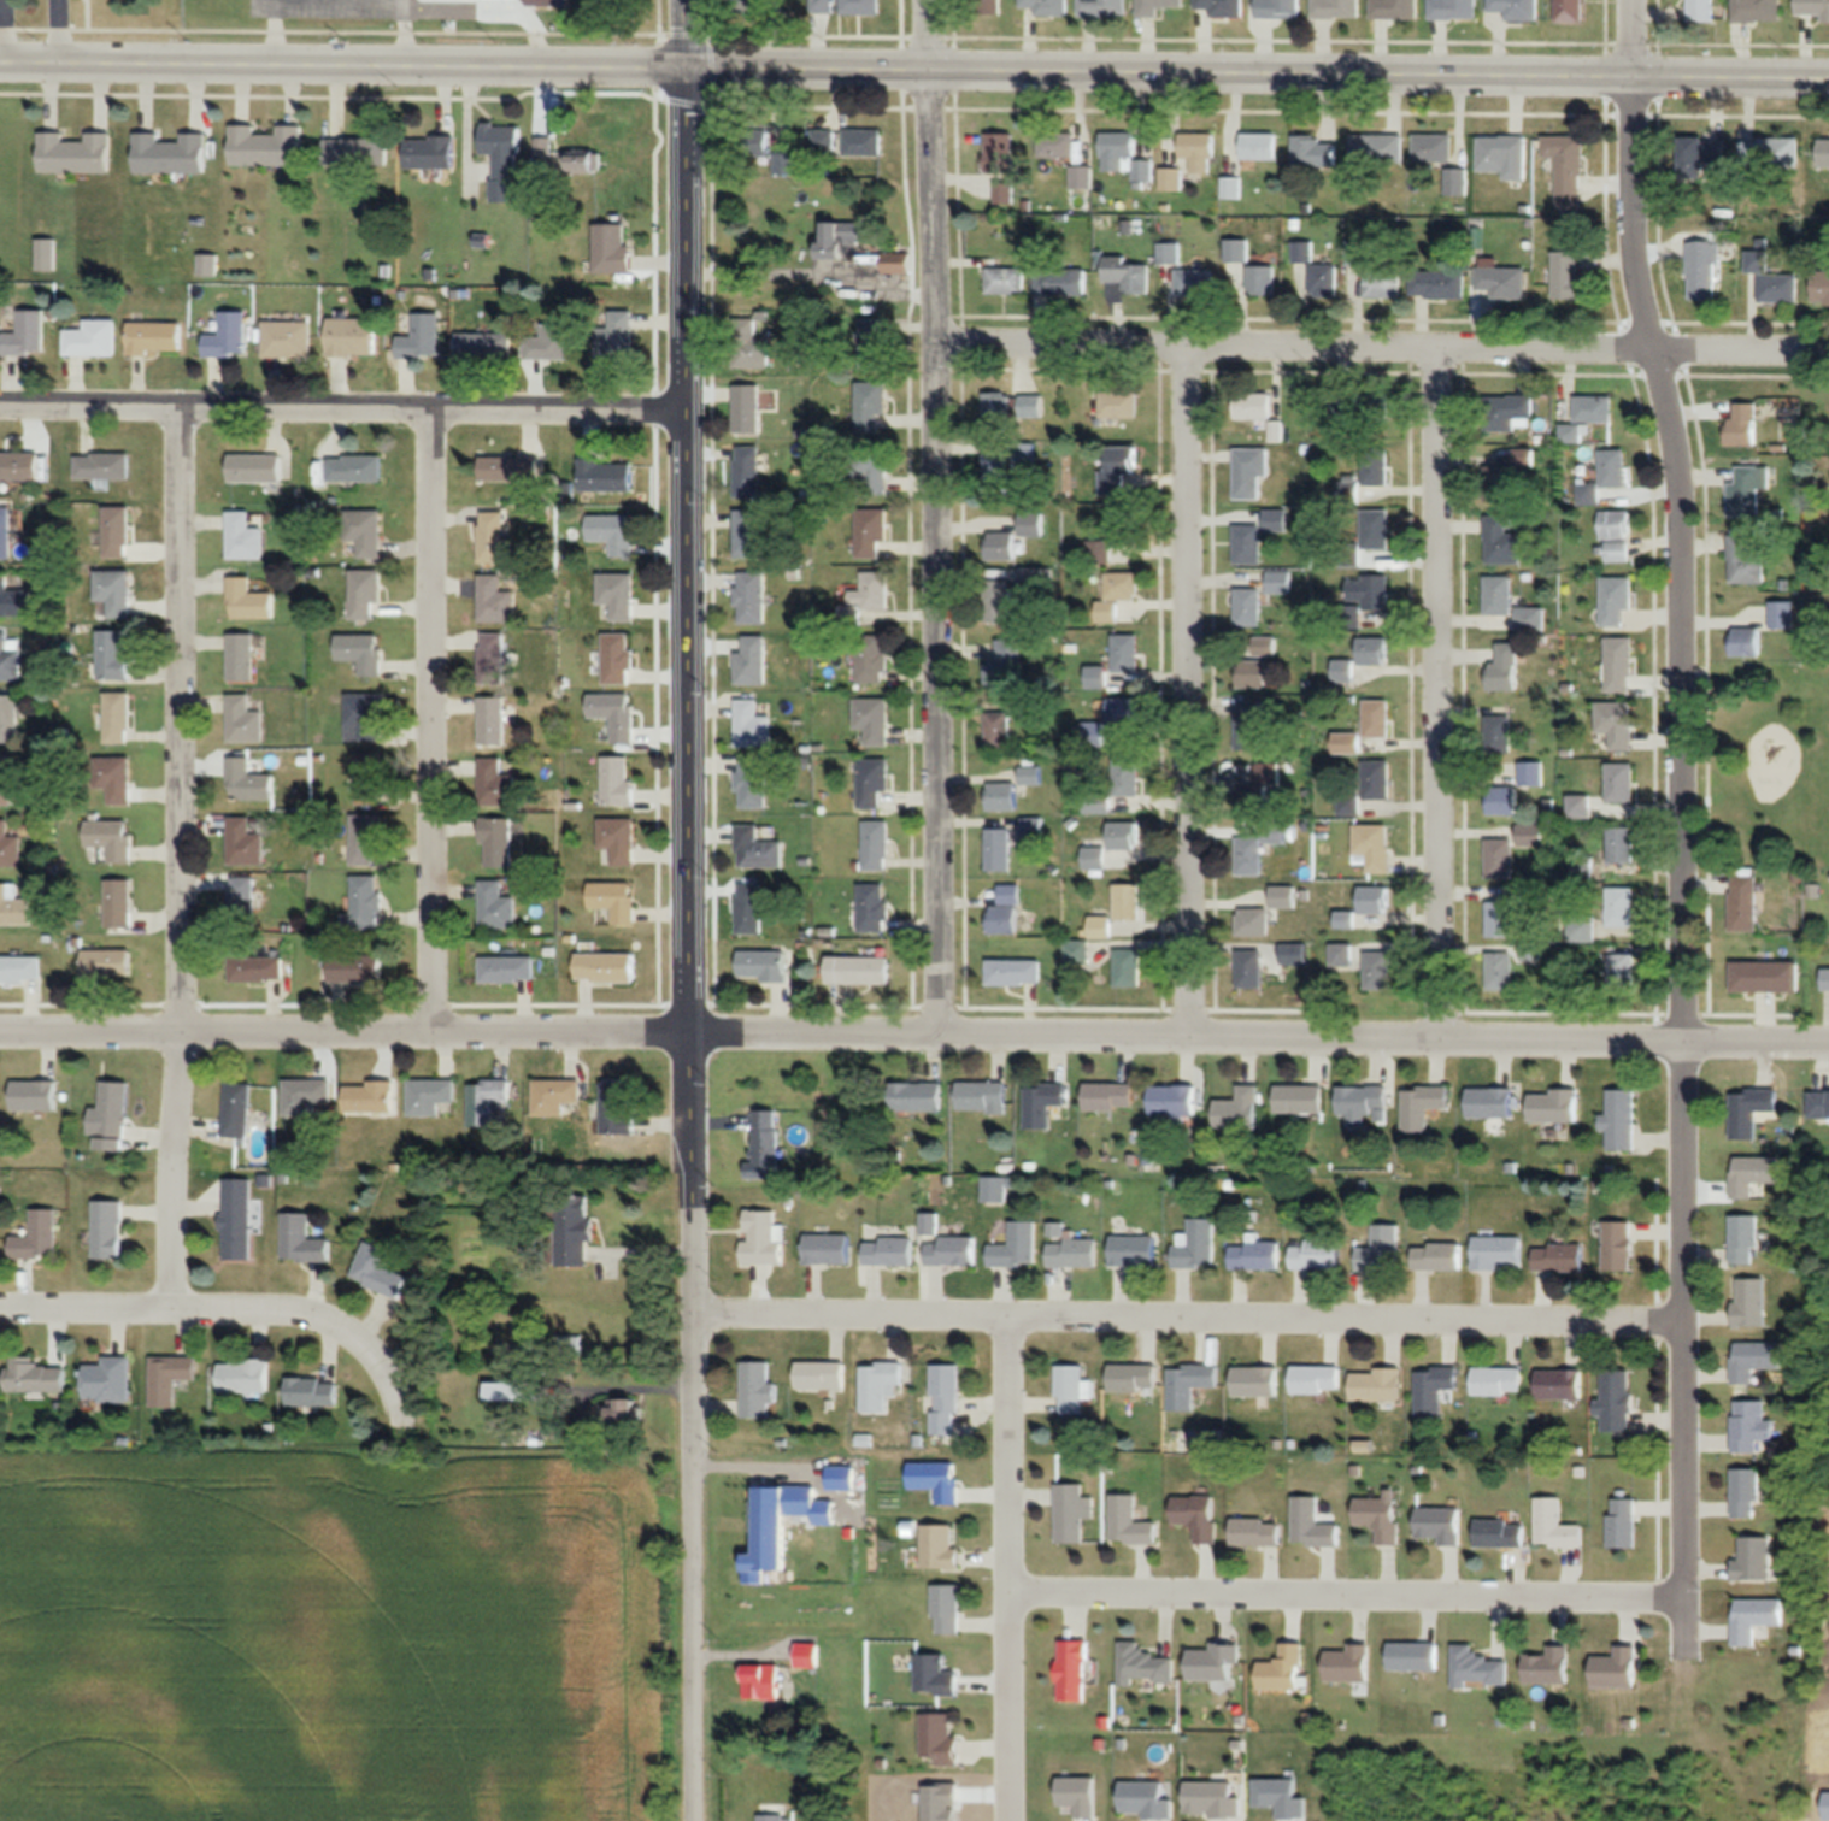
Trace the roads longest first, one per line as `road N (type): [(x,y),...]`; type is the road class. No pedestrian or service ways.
road 1 (residential): [(1828,1041),(936,1032),(687,1042),(0,1039)]
road 2 (residential): [(683,70),(693,1820)]
road 3 (residential): [(1628,0),(1648,348),(1677,476),(1684,1567)]
road 4 (tertiary): [(1828,77),(683,70)]
road 5 (residential): [(927,0),(936,1032)]
road 6 (residential): [(1684,1328),(692,1315)]
road 7 (residential): [(180,413),(183,1039),(172,1319)]
road 8 (residential): [(1828,350),(934,342)]
road 9 (residential): [(1184,343),(1188,1035)]
road 10 (residential): [(1435,346),(1440,1037)]
road 11 (tertiary): [(683,70),(0,61)]
road 12 (residential): [(683,418),(0,412)]
road 13 (residential): [(1010,1591),(1684,1596)]
road 14 (residential): [(429,416),(433,1037)]
road 15 (residential): [(1006,1321),(1014,1820)]
road 16 (residential): [(404,1440),(401,1413),(380,1368),(329,1332),(298,1322),(0,1317)]

